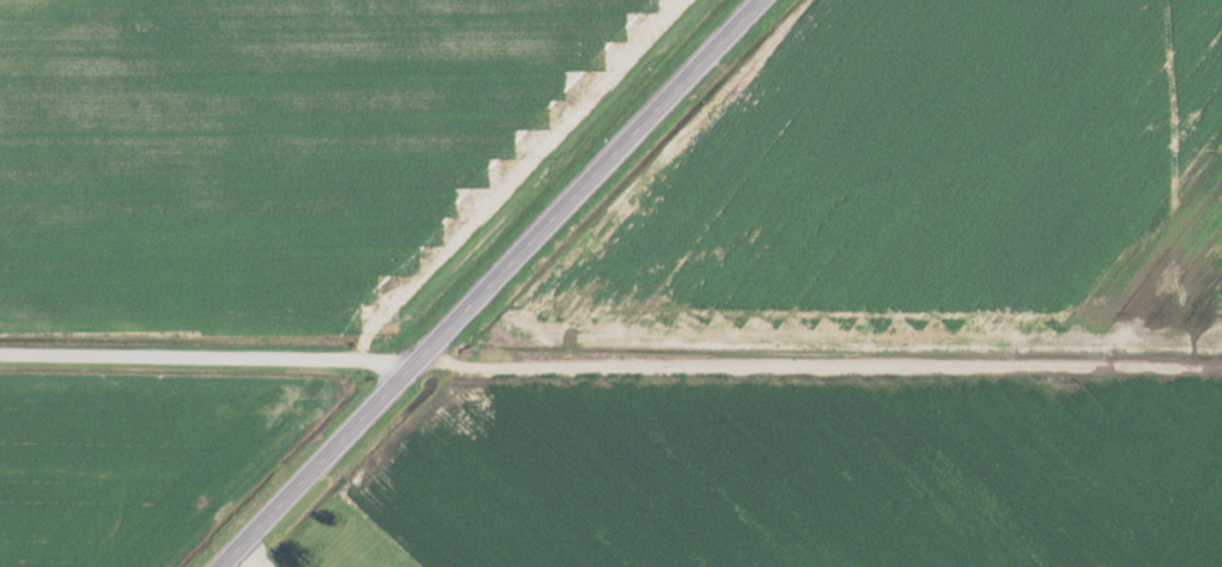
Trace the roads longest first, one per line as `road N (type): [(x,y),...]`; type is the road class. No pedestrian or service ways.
road 1 (residential): [(1221,373),(0,360)]
road 2 (primary): [(222,566),(765,0)]

